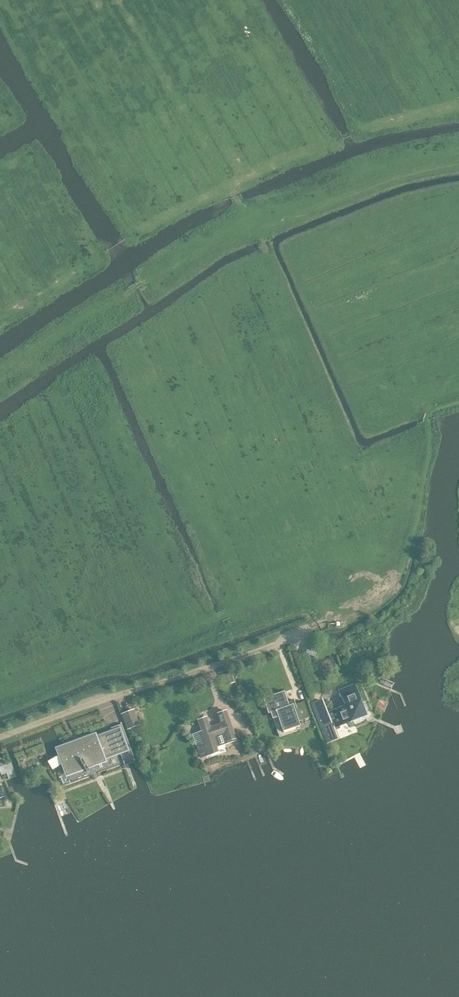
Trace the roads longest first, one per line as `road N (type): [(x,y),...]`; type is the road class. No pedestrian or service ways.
road 1 (unclassified): [(0,737),(305,635)]

